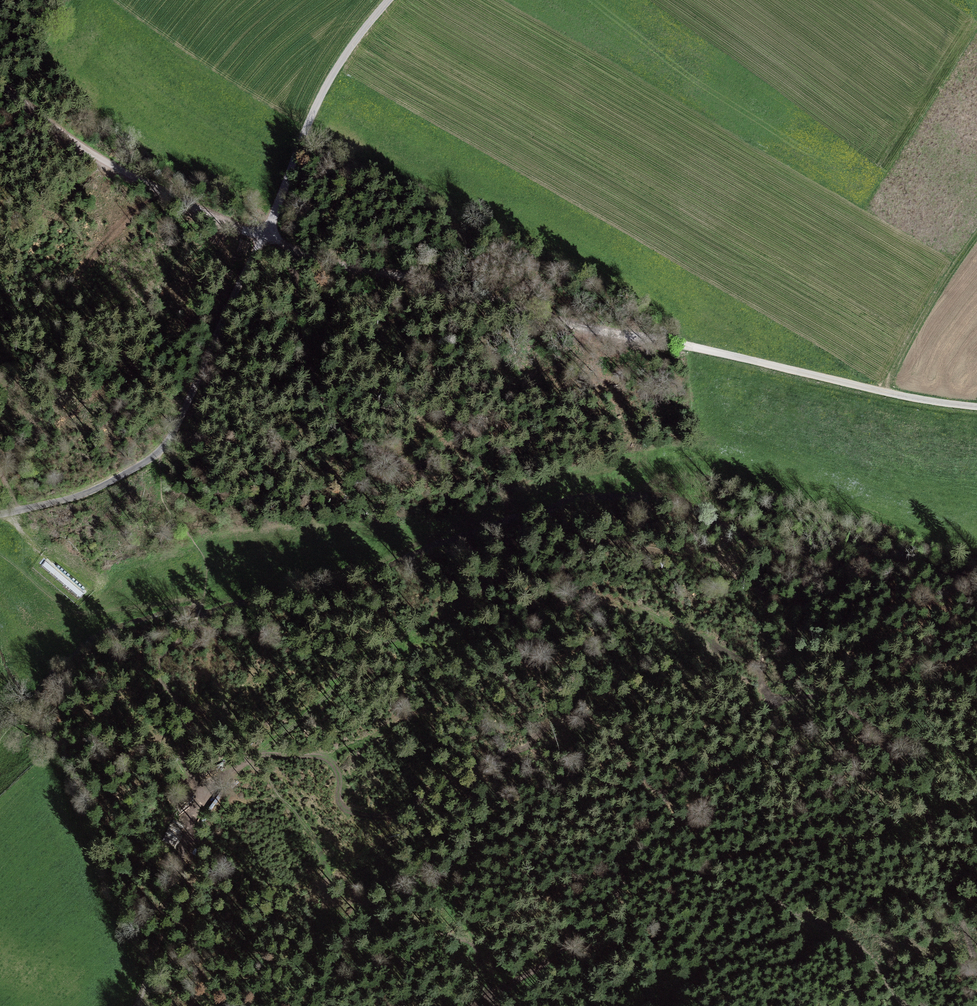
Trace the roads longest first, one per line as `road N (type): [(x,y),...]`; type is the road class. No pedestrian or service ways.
road 1 (track): [(683,343),(545,321),(238,229),(81,146),(0,79)]
road 2 (residential): [(389,0),(319,100),(167,443),(84,495),(0,514)]
road 3 (track): [(783,700),(696,771),(645,827),(635,884),(484,1005)]
road 4 (track): [(242,753),(290,734),(433,620),(611,537)]
road 5 (unclassified): [(976,411),(683,343)]
road 6 (track): [(144,1005),(192,834),(242,753)]

